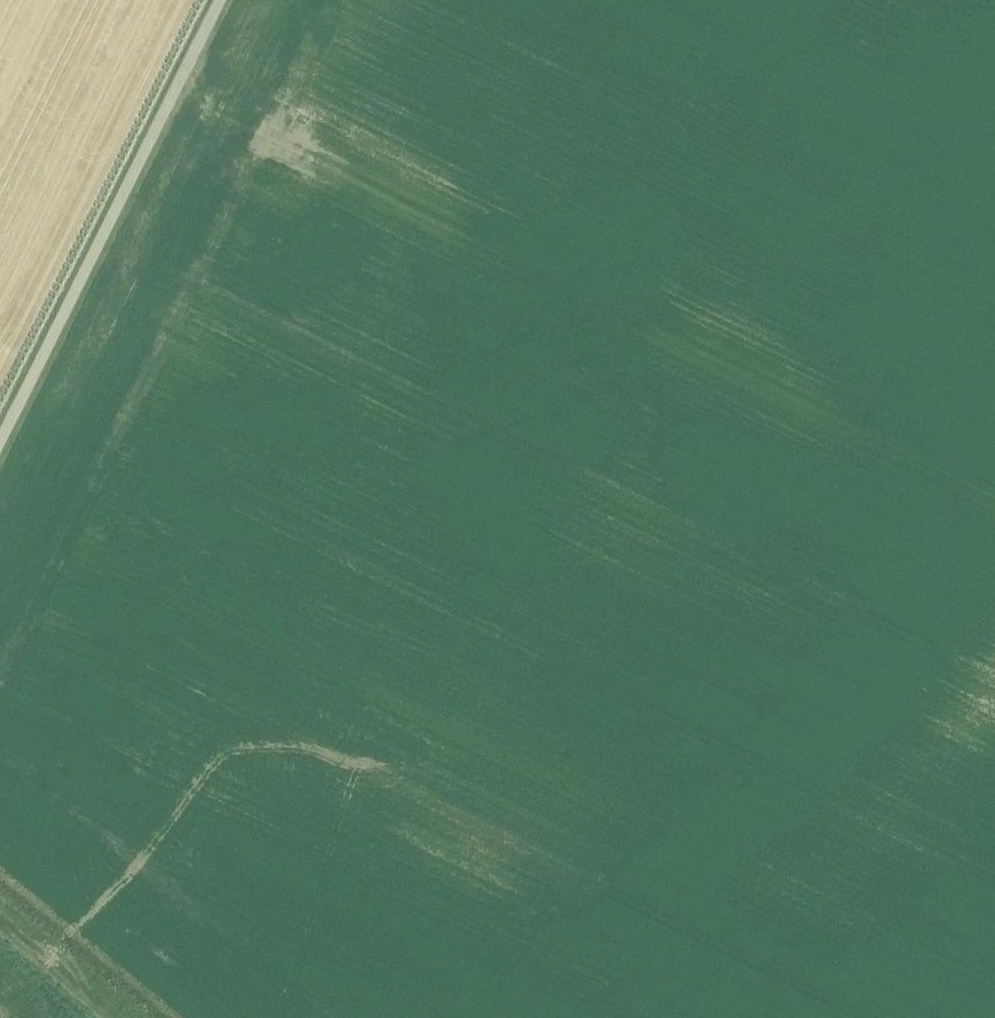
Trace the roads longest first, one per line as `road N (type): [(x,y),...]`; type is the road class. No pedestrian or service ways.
road 1 (unclassified): [(0,441),(220,0)]

